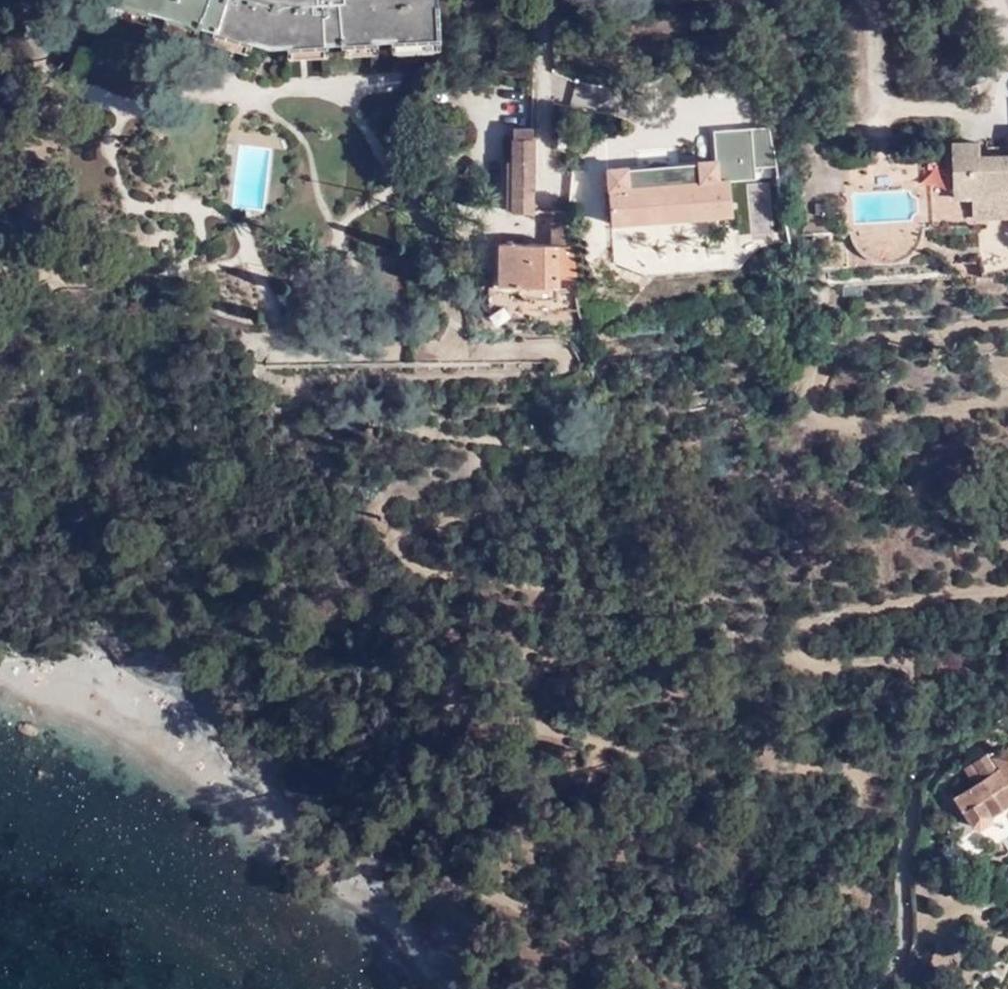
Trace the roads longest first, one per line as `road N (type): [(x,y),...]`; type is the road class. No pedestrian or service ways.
road 1 (residential): [(1007,684),(962,711),(917,776),(903,835),(898,935),(875,988)]

